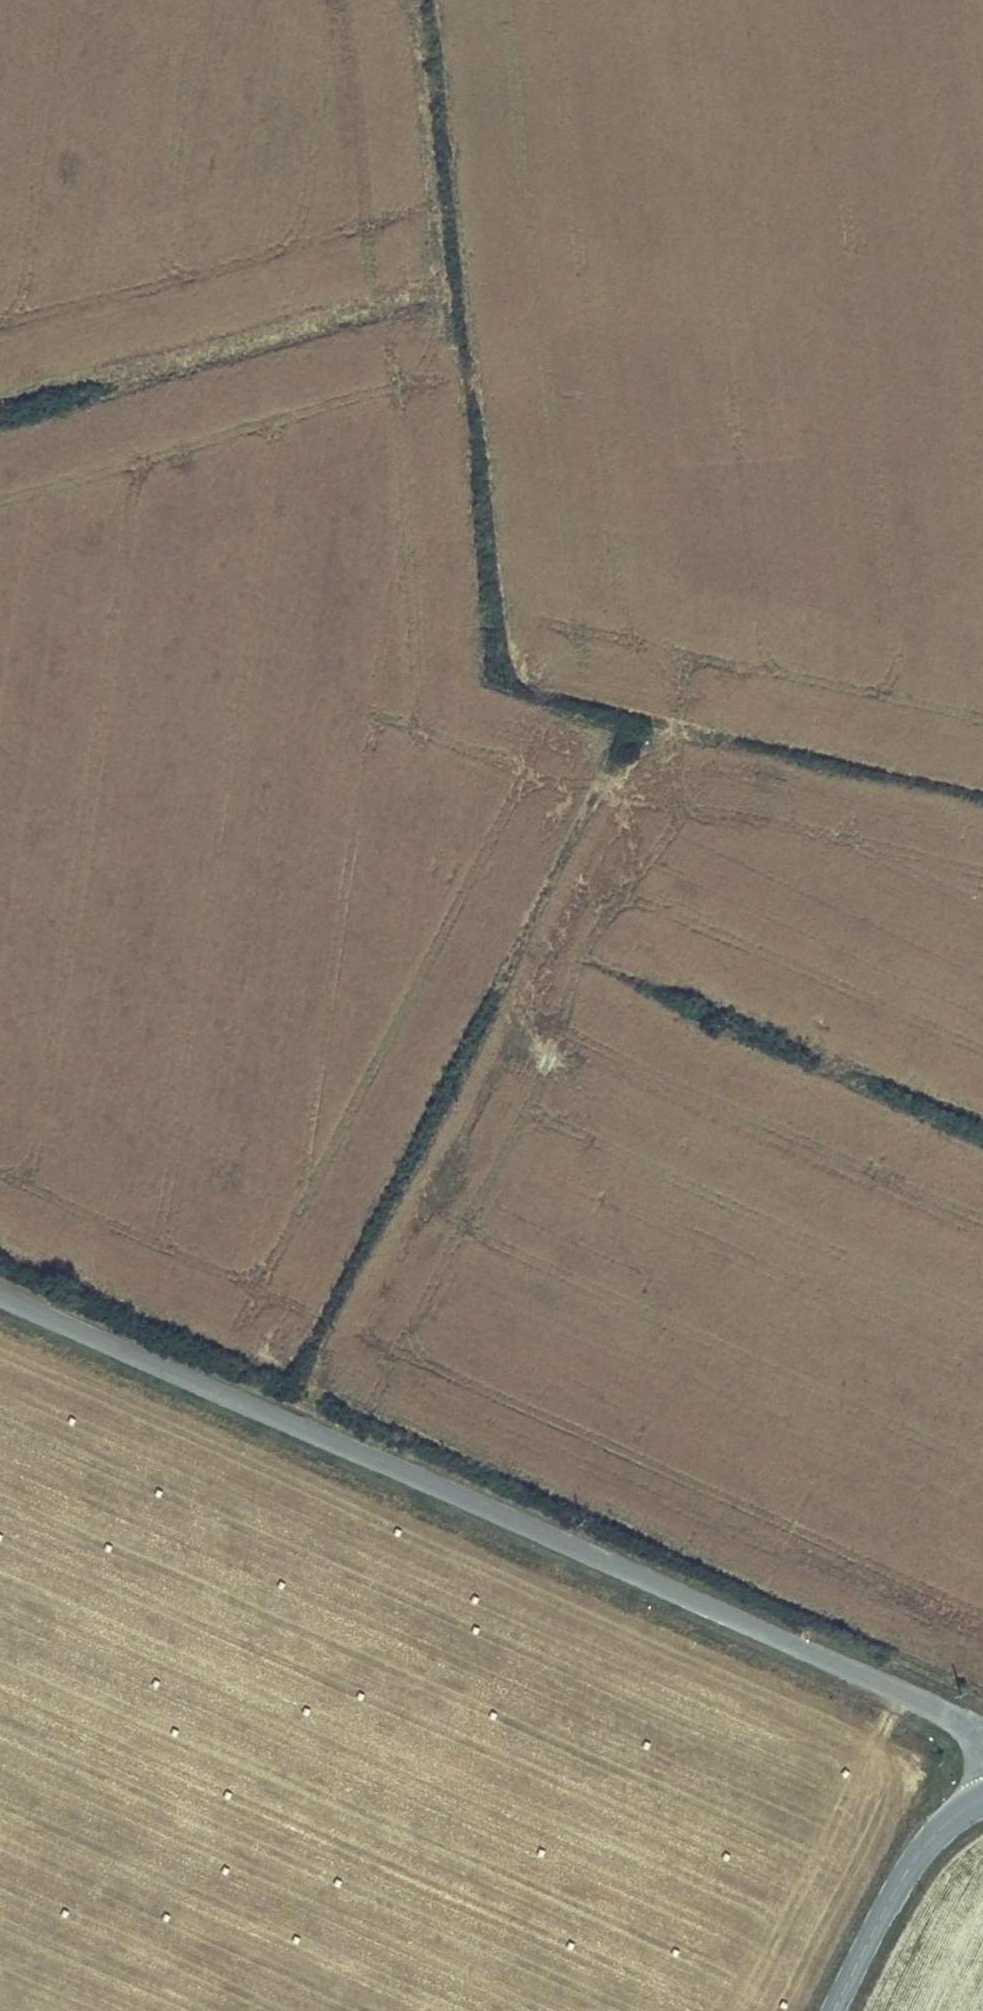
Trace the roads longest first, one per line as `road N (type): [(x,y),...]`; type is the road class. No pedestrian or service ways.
road 1 (unclassified): [(982,1737),(830,1655),(0,1284)]
road 2 (secondary): [(982,1798),(917,1853),(838,2010)]

